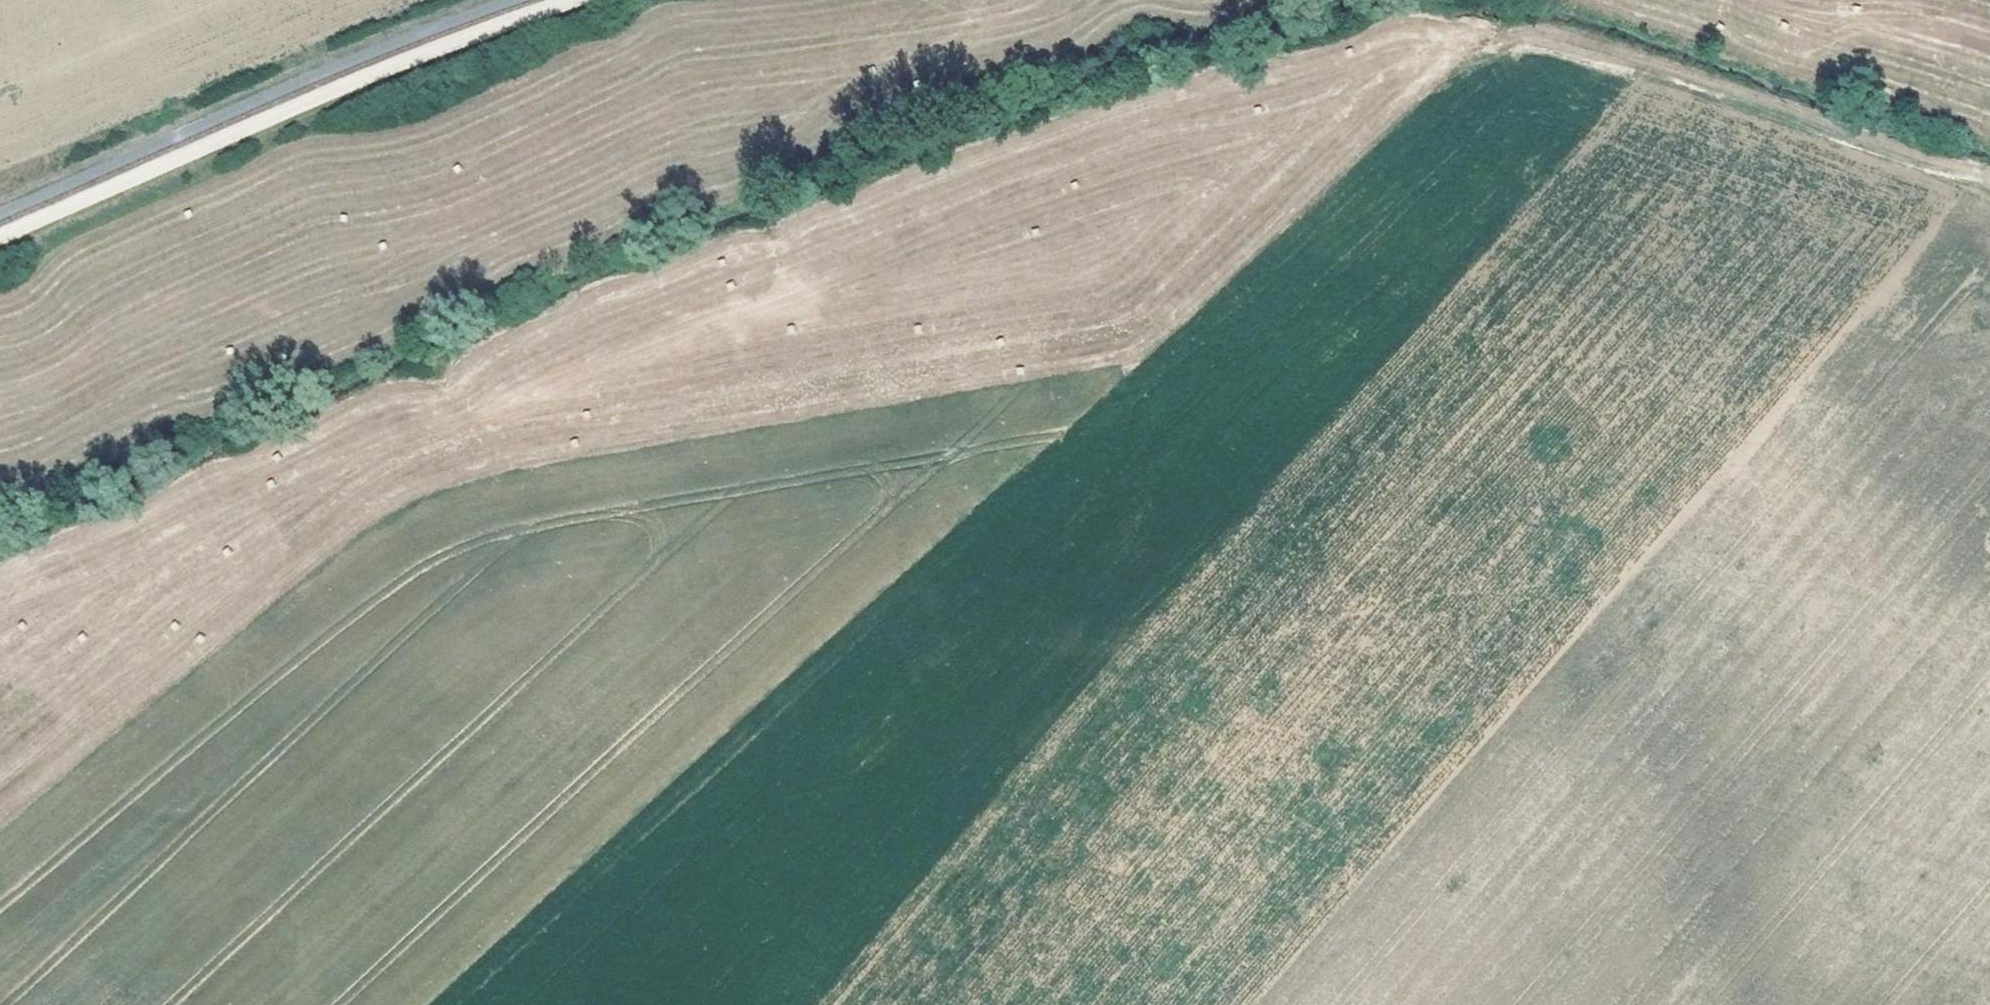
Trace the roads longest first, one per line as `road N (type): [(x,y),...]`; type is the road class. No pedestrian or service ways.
road 1 (track): [(571,0),(354,78),(0,235)]

